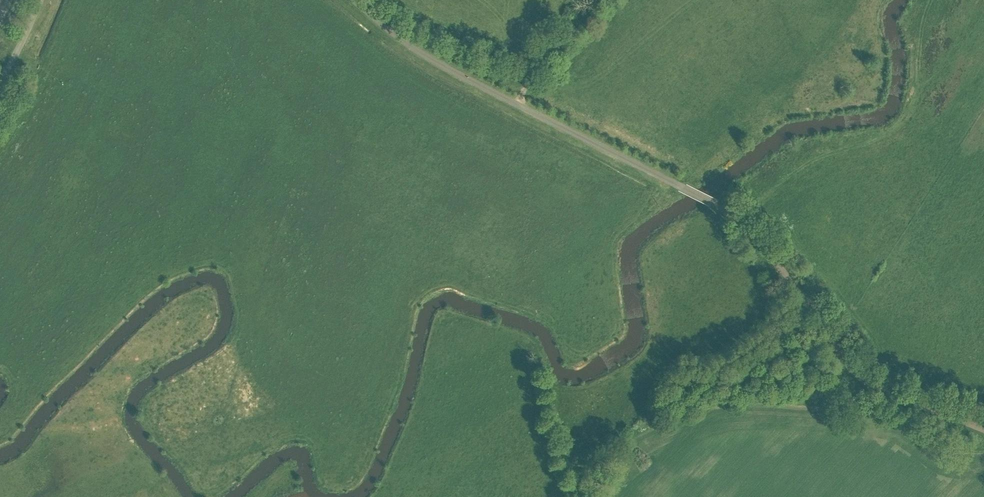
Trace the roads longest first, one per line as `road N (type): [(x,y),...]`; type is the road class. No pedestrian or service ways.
road 1 (unclassified): [(983,428),(857,375),(814,307),(739,220),(424,55),(354,0)]
road 2 (track): [(515,103),(593,0)]

